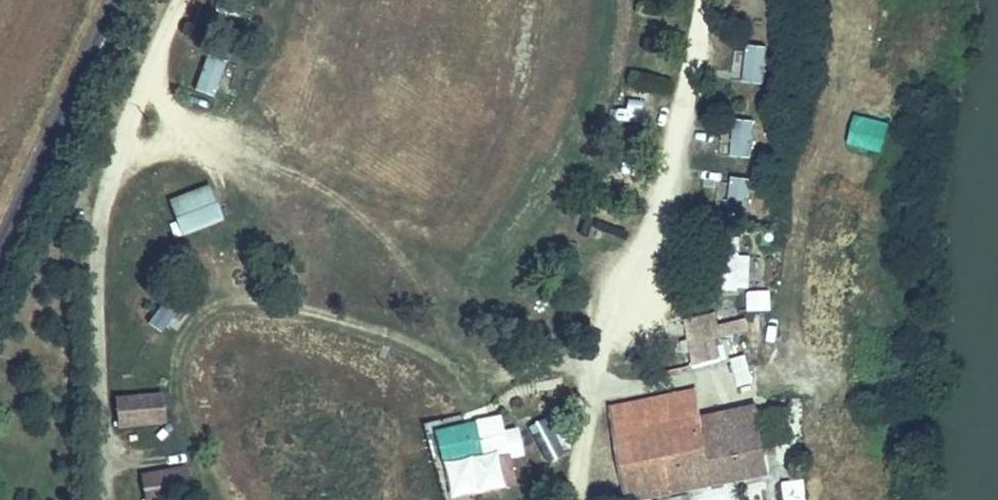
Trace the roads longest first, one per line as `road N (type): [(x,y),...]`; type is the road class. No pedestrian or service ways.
road 1 (residential): [(700,0),(690,92),(669,174),(595,352),(581,499)]
road 2 (residential): [(183,0),(120,132),(106,207),(105,499)]
road 3 (unclassified): [(0,234),(112,0)]

